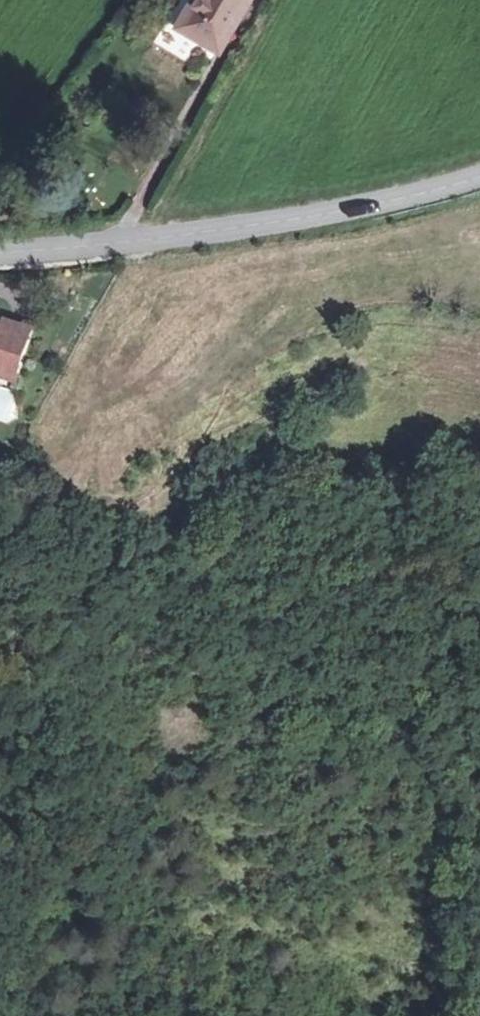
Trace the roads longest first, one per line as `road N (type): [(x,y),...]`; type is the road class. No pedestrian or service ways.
road 1 (tertiary): [(0,252),(331,213),(479,173)]

